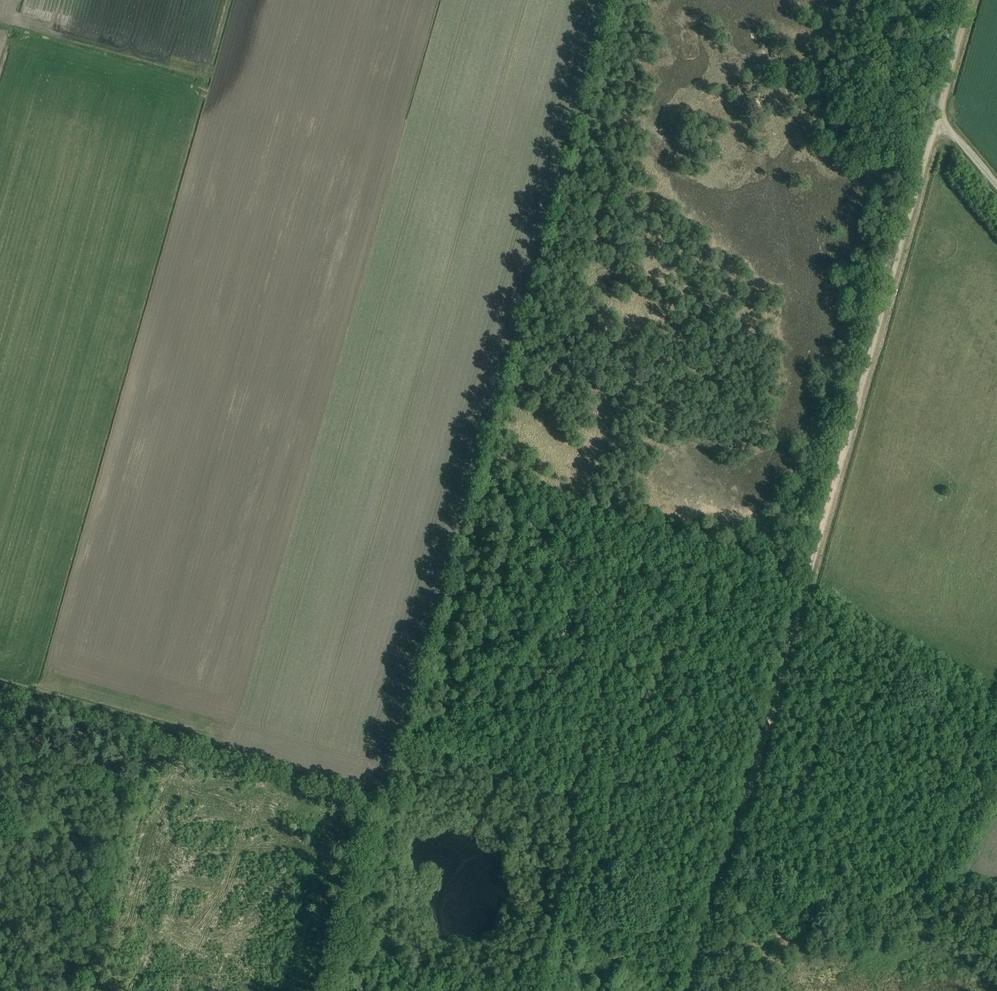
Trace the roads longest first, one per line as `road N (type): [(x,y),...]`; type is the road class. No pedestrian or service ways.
road 1 (track): [(939,114),(691,990)]
road 2 (track): [(821,122),(903,25),(938,8),(969,10)]

